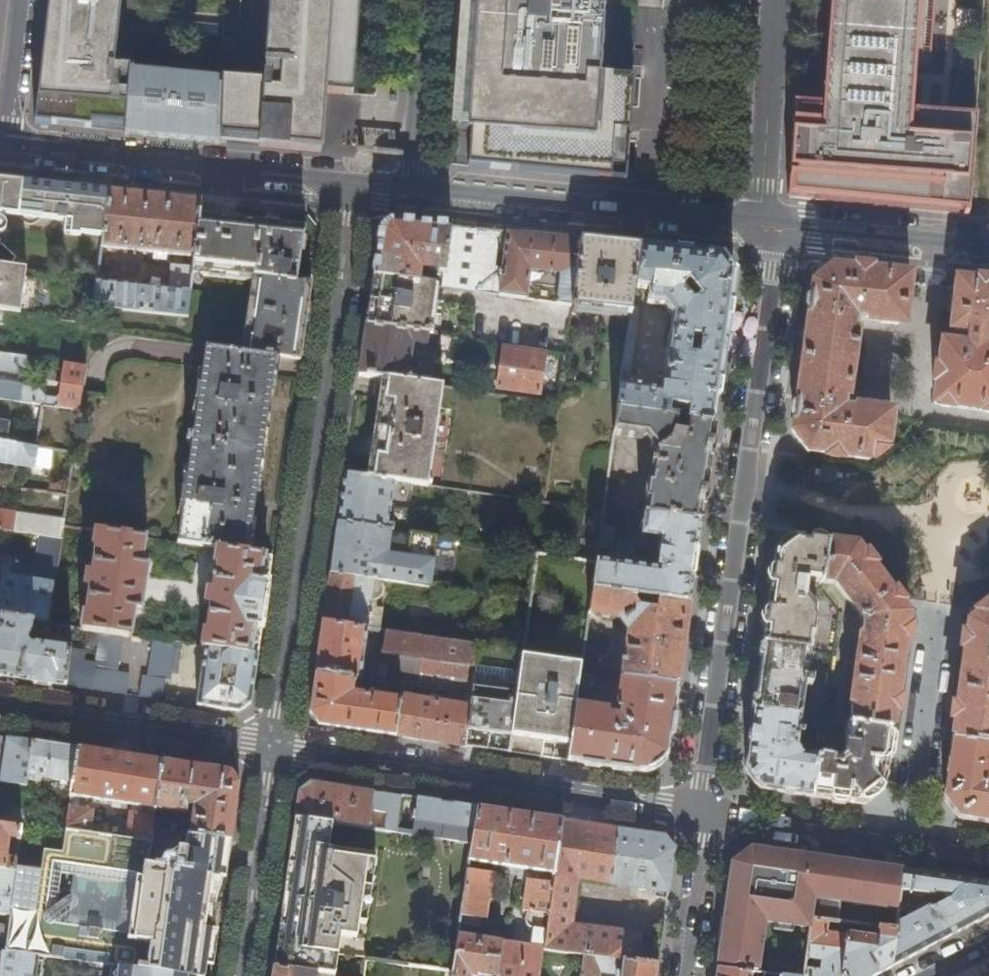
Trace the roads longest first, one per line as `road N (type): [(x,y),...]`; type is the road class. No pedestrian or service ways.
road 1 (residential): [(769,226),(776,248),(706,814)]
road 2 (residential): [(279,751),(352,188)]
road 3 (residential): [(279,751),(706,814)]
road 4 (secondary): [(769,226),(412,193)]
road 5 (secondary): [(352,188),(14,148)]
road 6 (residential): [(0,708),(279,751)]
road 7 (residential): [(769,226),(762,203),(775,0)]
road 8 (residential): [(938,619),(908,844)]
road 9 (residential): [(247,975),(279,751)]
road 10 (secondary): [(988,249),(769,226)]
road 11 (residential): [(706,814),(908,844)]
road 12 (residential): [(412,193),(426,0)]
road 13 (residential): [(706,814),(688,975)]
road 14 (residential): [(30,0),(14,148)]

